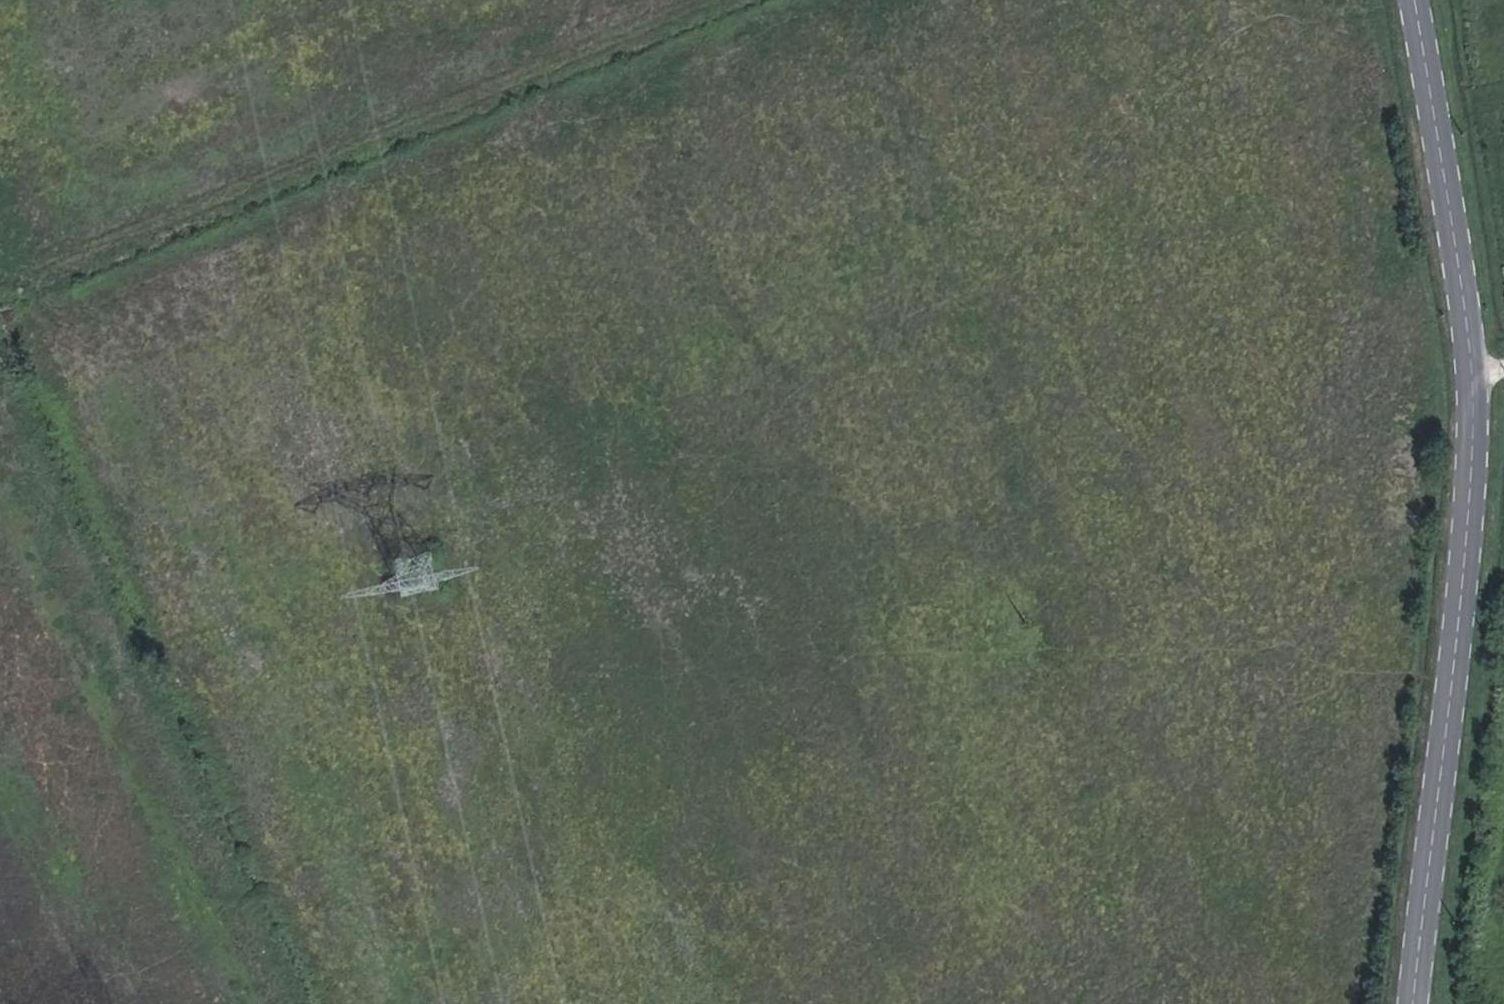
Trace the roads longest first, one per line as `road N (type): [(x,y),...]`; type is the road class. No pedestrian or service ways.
road 1 (tertiary): [(1417,0),(1479,379),(1481,499),(1421,1003)]

